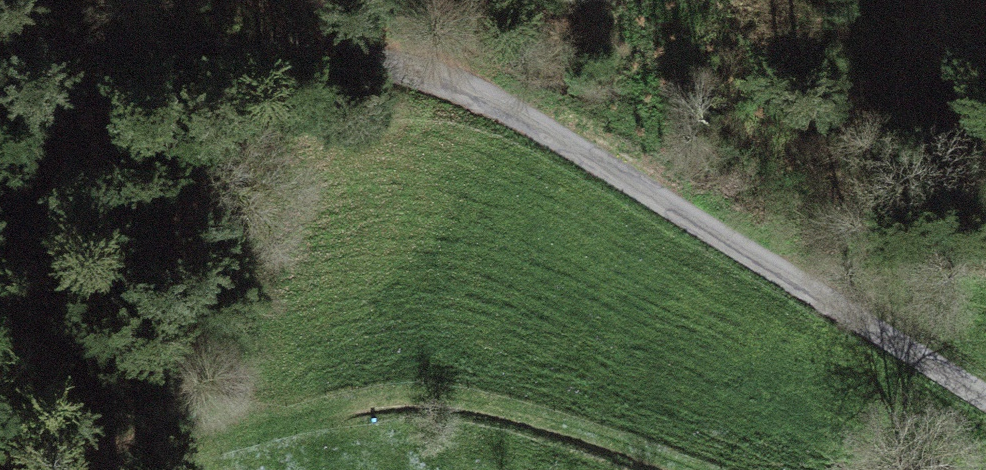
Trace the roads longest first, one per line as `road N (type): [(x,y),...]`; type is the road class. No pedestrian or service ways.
road 1 (track): [(296,0),(517,69),(985,403)]
road 2 (track): [(278,416),(383,394),(434,393),(582,429),(694,469)]

